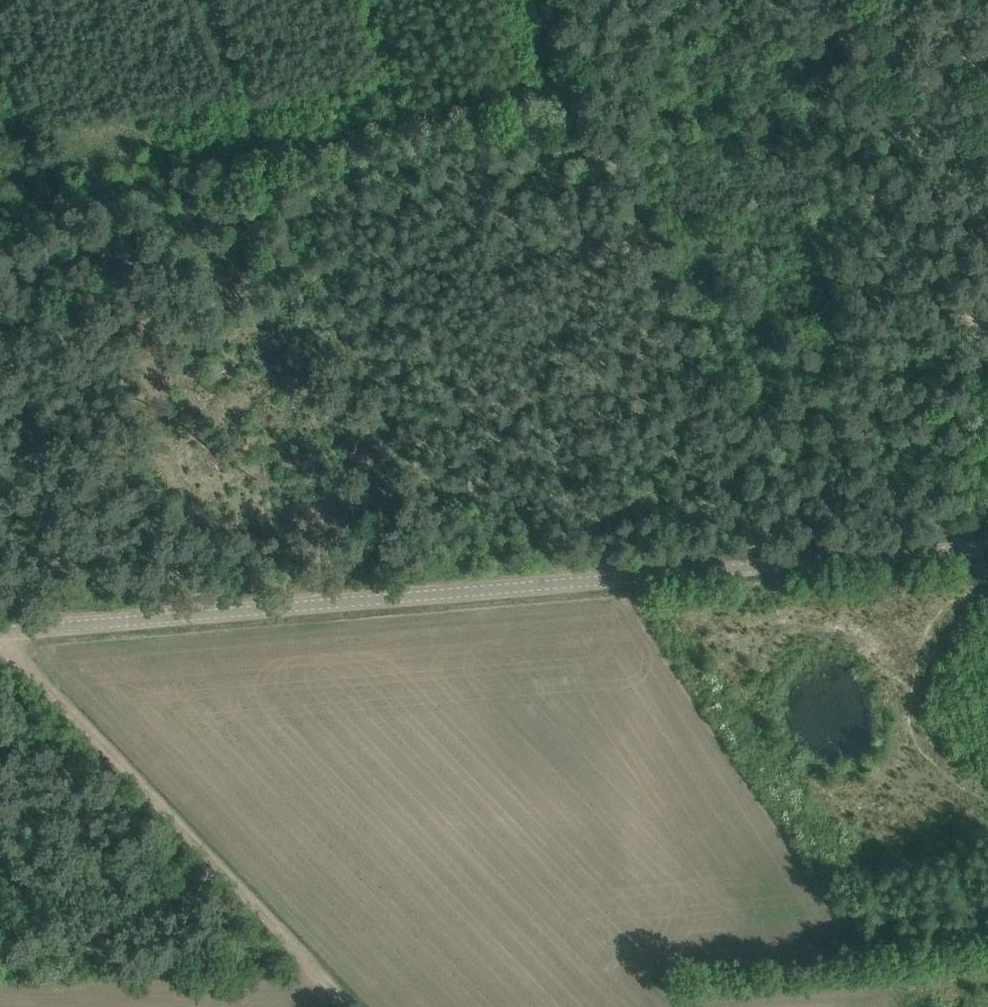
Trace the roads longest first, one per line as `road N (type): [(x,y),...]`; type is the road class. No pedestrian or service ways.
road 1 (unclassified): [(0,632),(987,547)]
road 2 (track): [(0,638),(354,1006)]

